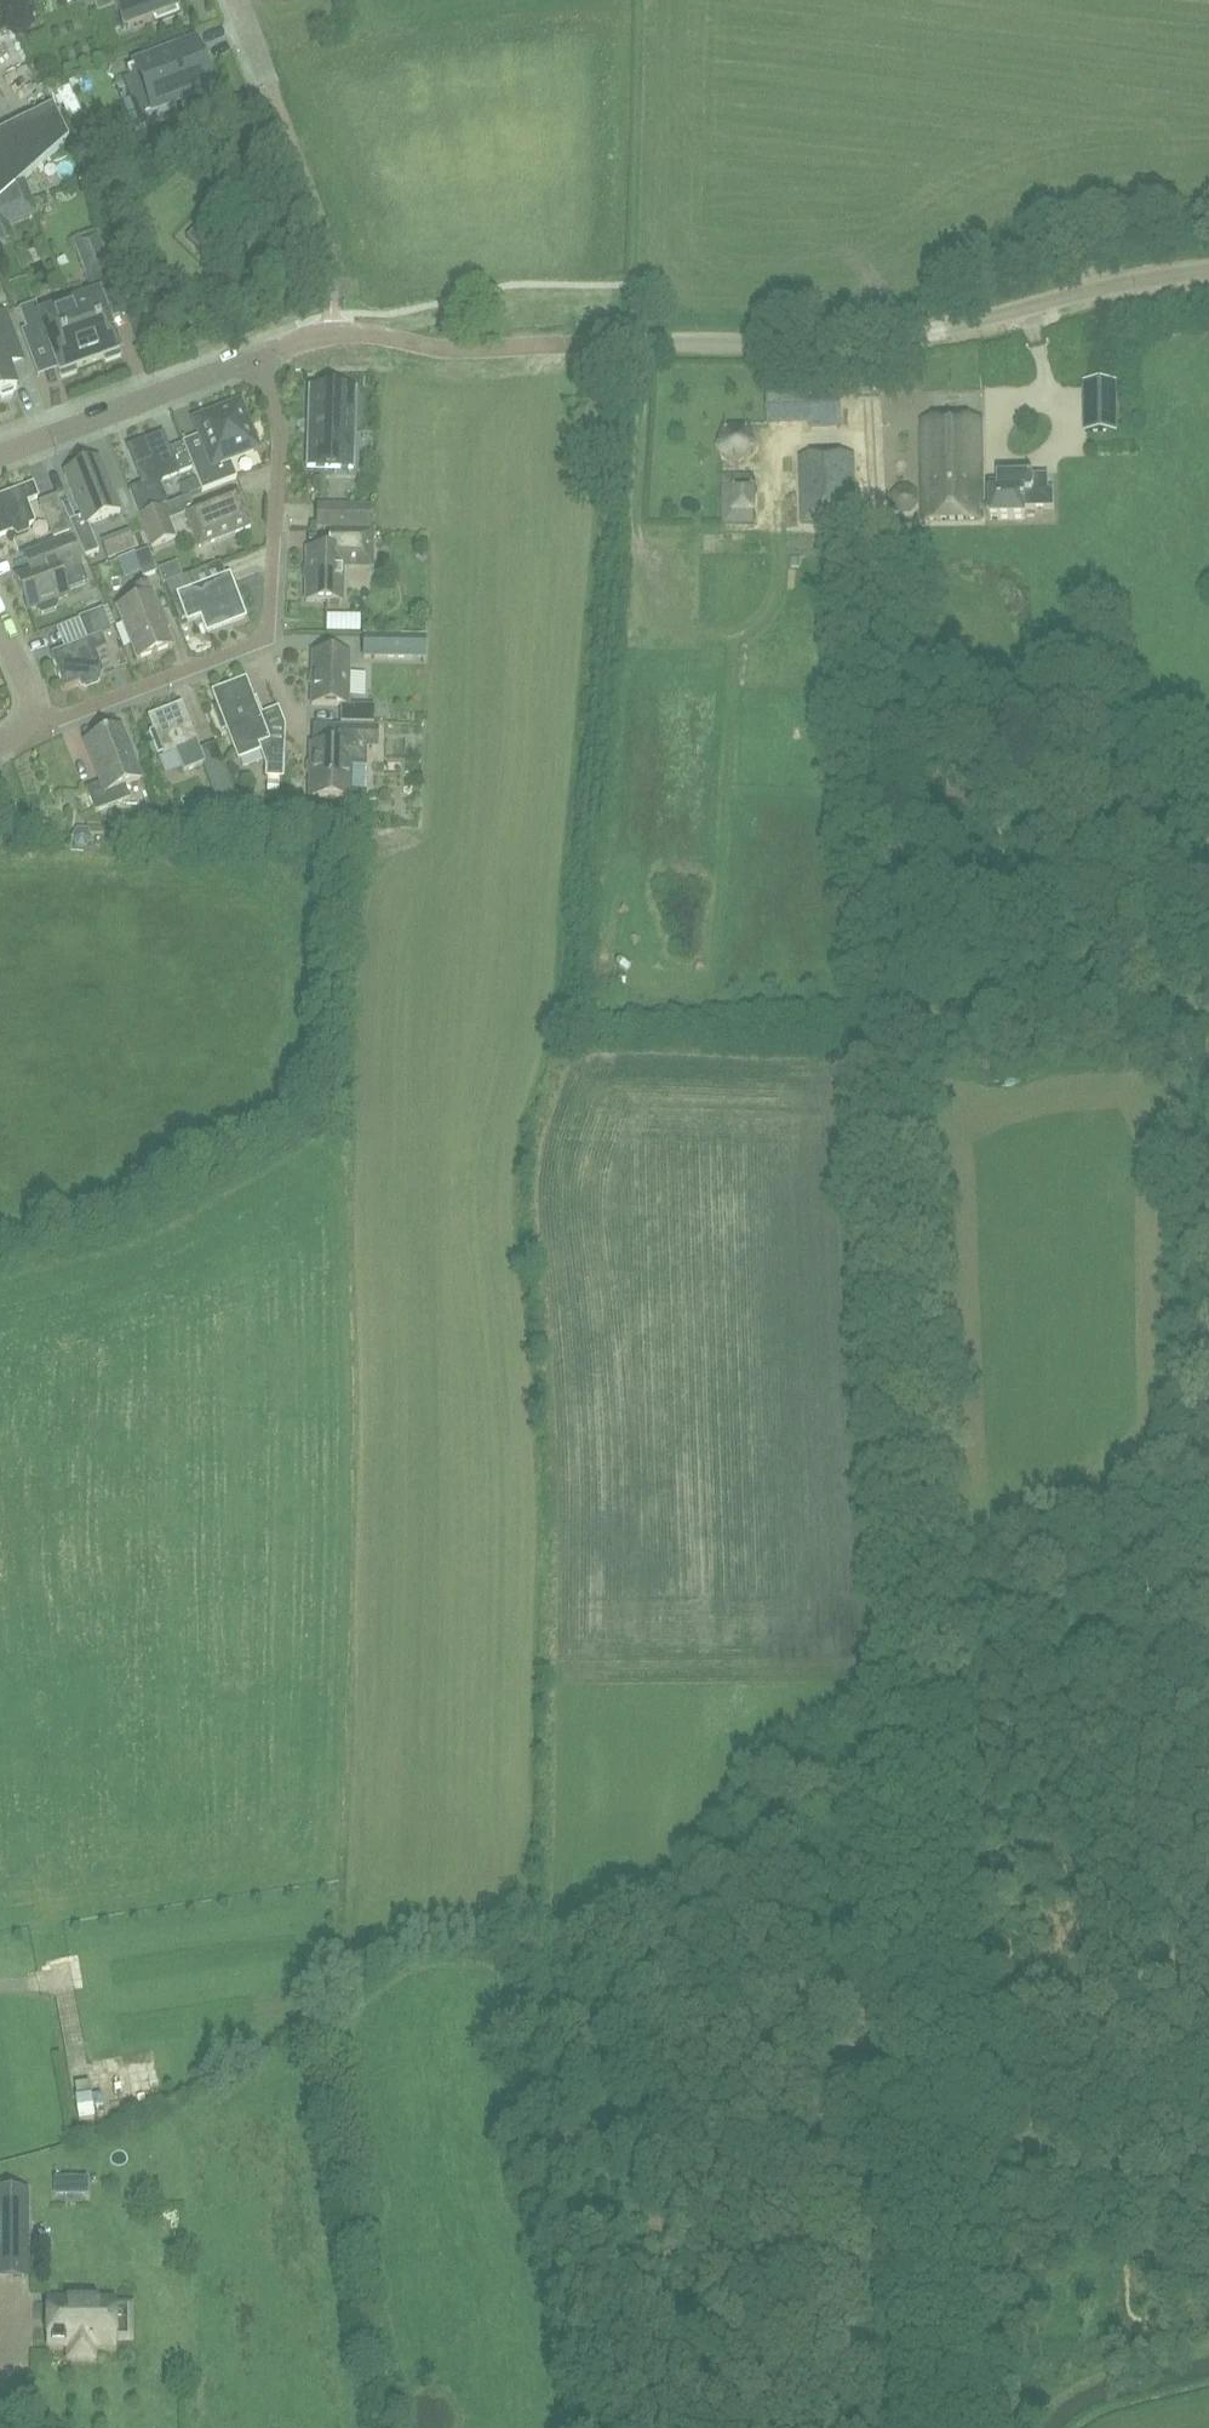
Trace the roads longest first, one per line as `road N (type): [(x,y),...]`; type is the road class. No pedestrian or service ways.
road 1 (track): [(946,2427),(893,1022)]
road 2 (unclassified): [(250,360),(287,348),(865,342),(1208,271)]
road 3 (residential): [(34,725),(284,637),(282,434),(250,360)]
road 4 (residential): [(0,455),(250,360)]

